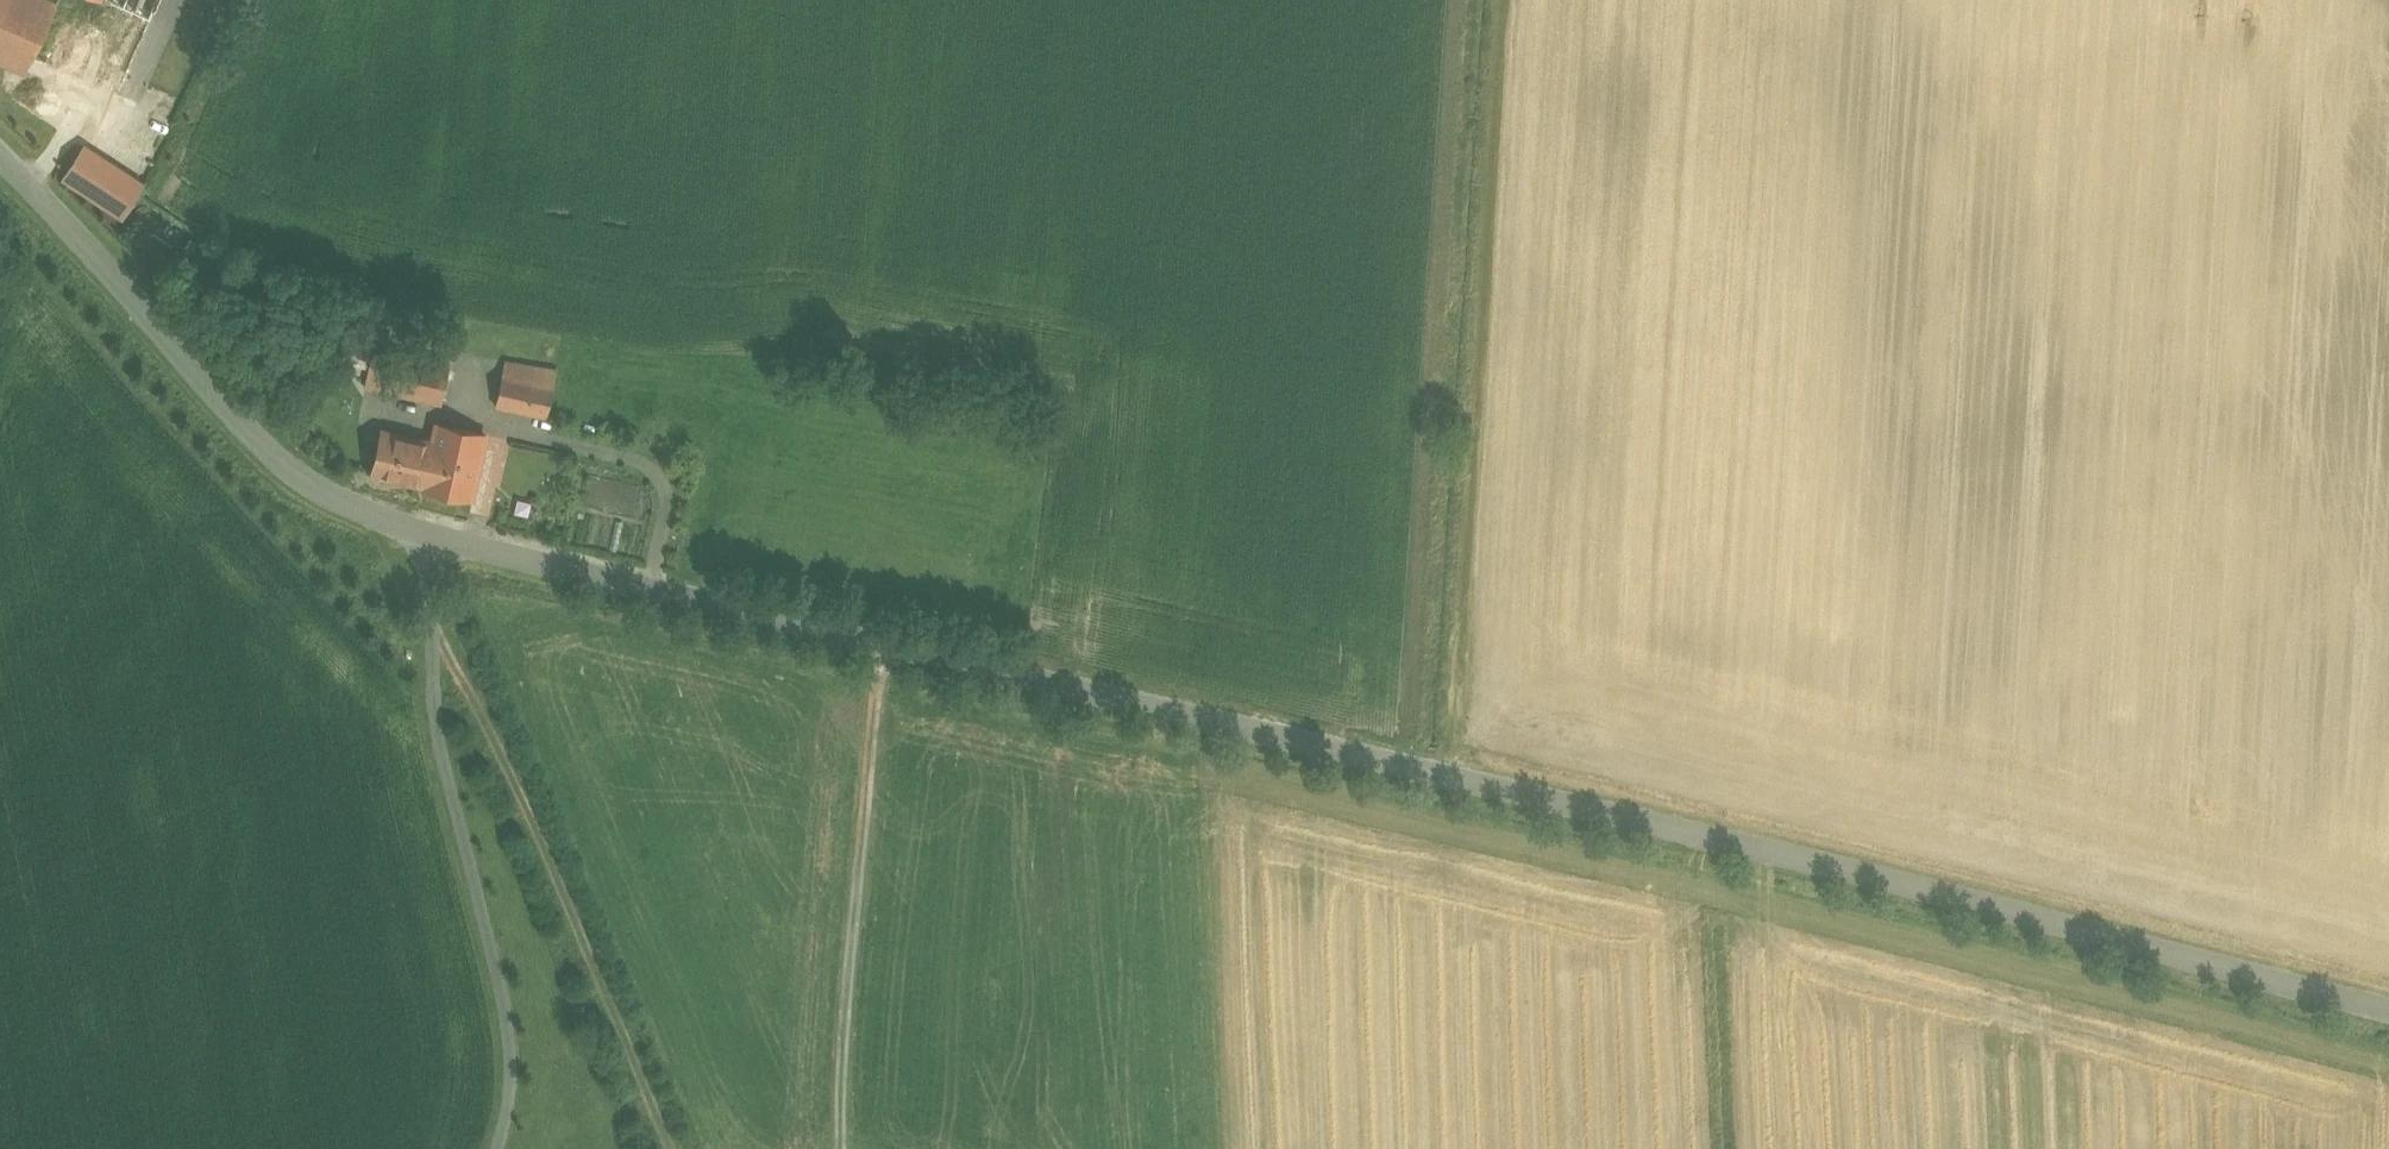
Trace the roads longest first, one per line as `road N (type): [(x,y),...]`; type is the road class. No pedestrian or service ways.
road 1 (unclassified): [(0,157),(293,476),(422,538),(2388,991)]

